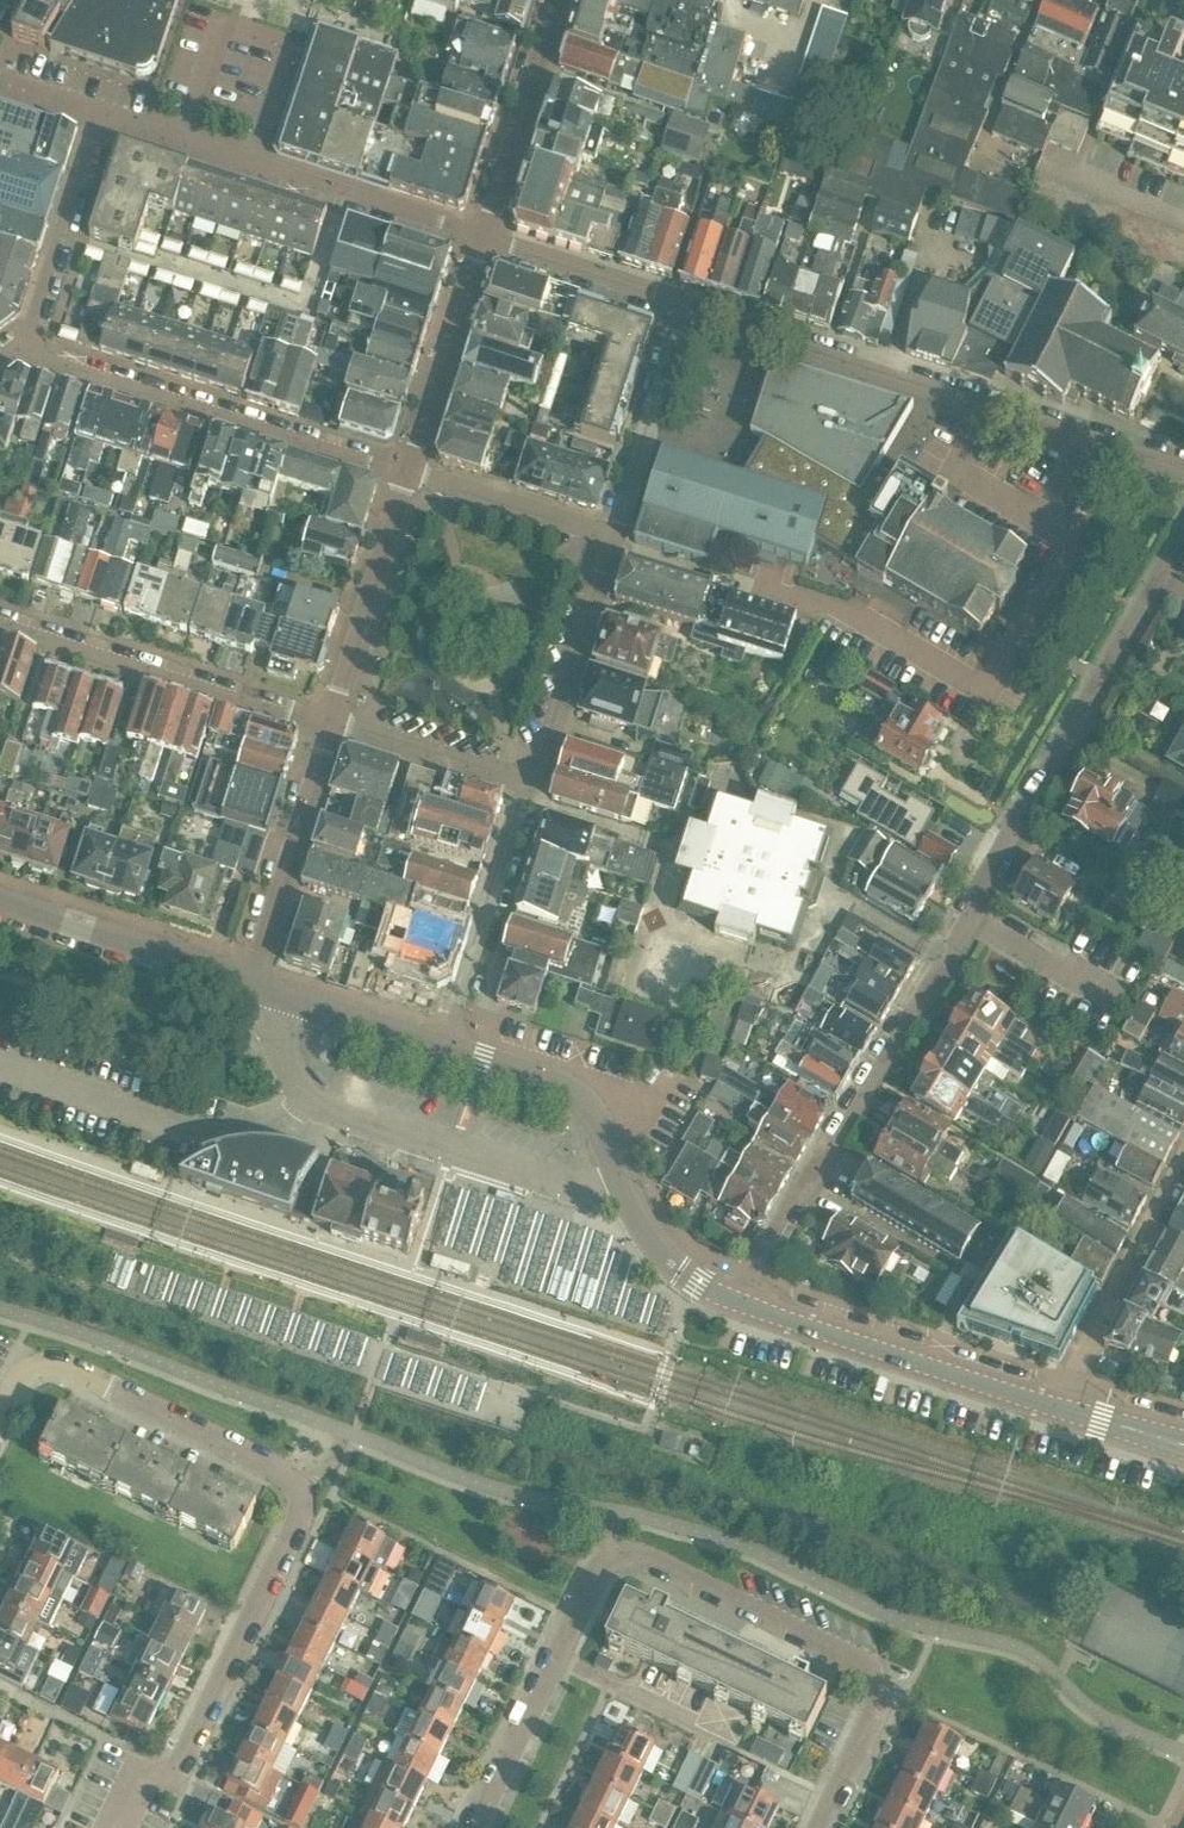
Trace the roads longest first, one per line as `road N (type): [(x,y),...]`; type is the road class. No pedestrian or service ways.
road 1 (residential): [(740,1300),(1183,531)]
road 2 (residential): [(475,1827),(609,1553),(636,1555),(871,1667),(879,1687),(810,1827)]
road 3 (residential): [(121,1827),(141,1786),(175,1770),(314,1494),(22,1355),(0,1403)]
road 4 (residential): [(680,306),(1183,469)]
road 5 (tertiary): [(740,1300),(698,1282),(666,1254),(591,1110),(571,1089),(445,1050)]
road 6 (residential): [(26,349),(410,474)]
road 7 (residential): [(0,622),(330,724)]
road 8 (tertiary): [(1057,1407),(740,1300)]
road 9 (residential): [(182,143),(227,22),(293,43),(250,166)]
road 10 (residential): [(445,1050),(527,787)]
road 11 (residential): [(330,724),(251,987)]
road 12 (residential): [(1057,1407),(1183,1167)]
road 13 (tertiary): [(251,987),(0,902)]
road 14 (residential): [(527,787),(611,538)]
road 15 (residential): [(410,474),(330,724)]
road 16 (residential): [(556,0),(481,240)]
road 17 (residential): [(481,240),(410,474)]
road 18 (residential): [(481,240),(250,166)]
road 19 (residential): [(103,119),(26,349)]
road 20 (residential): [(611,538),(680,306)]
road 21 (residential): [(611,538),(410,474)]
road 22 (residential): [(680,306),(481,240)]
road 23 (residential): [(330,724),(527,787)]
road 24 (tertiary): [(445,1050),(288,999)]
road 25 (tertiary): [(1183,1445),(1057,1407)]

